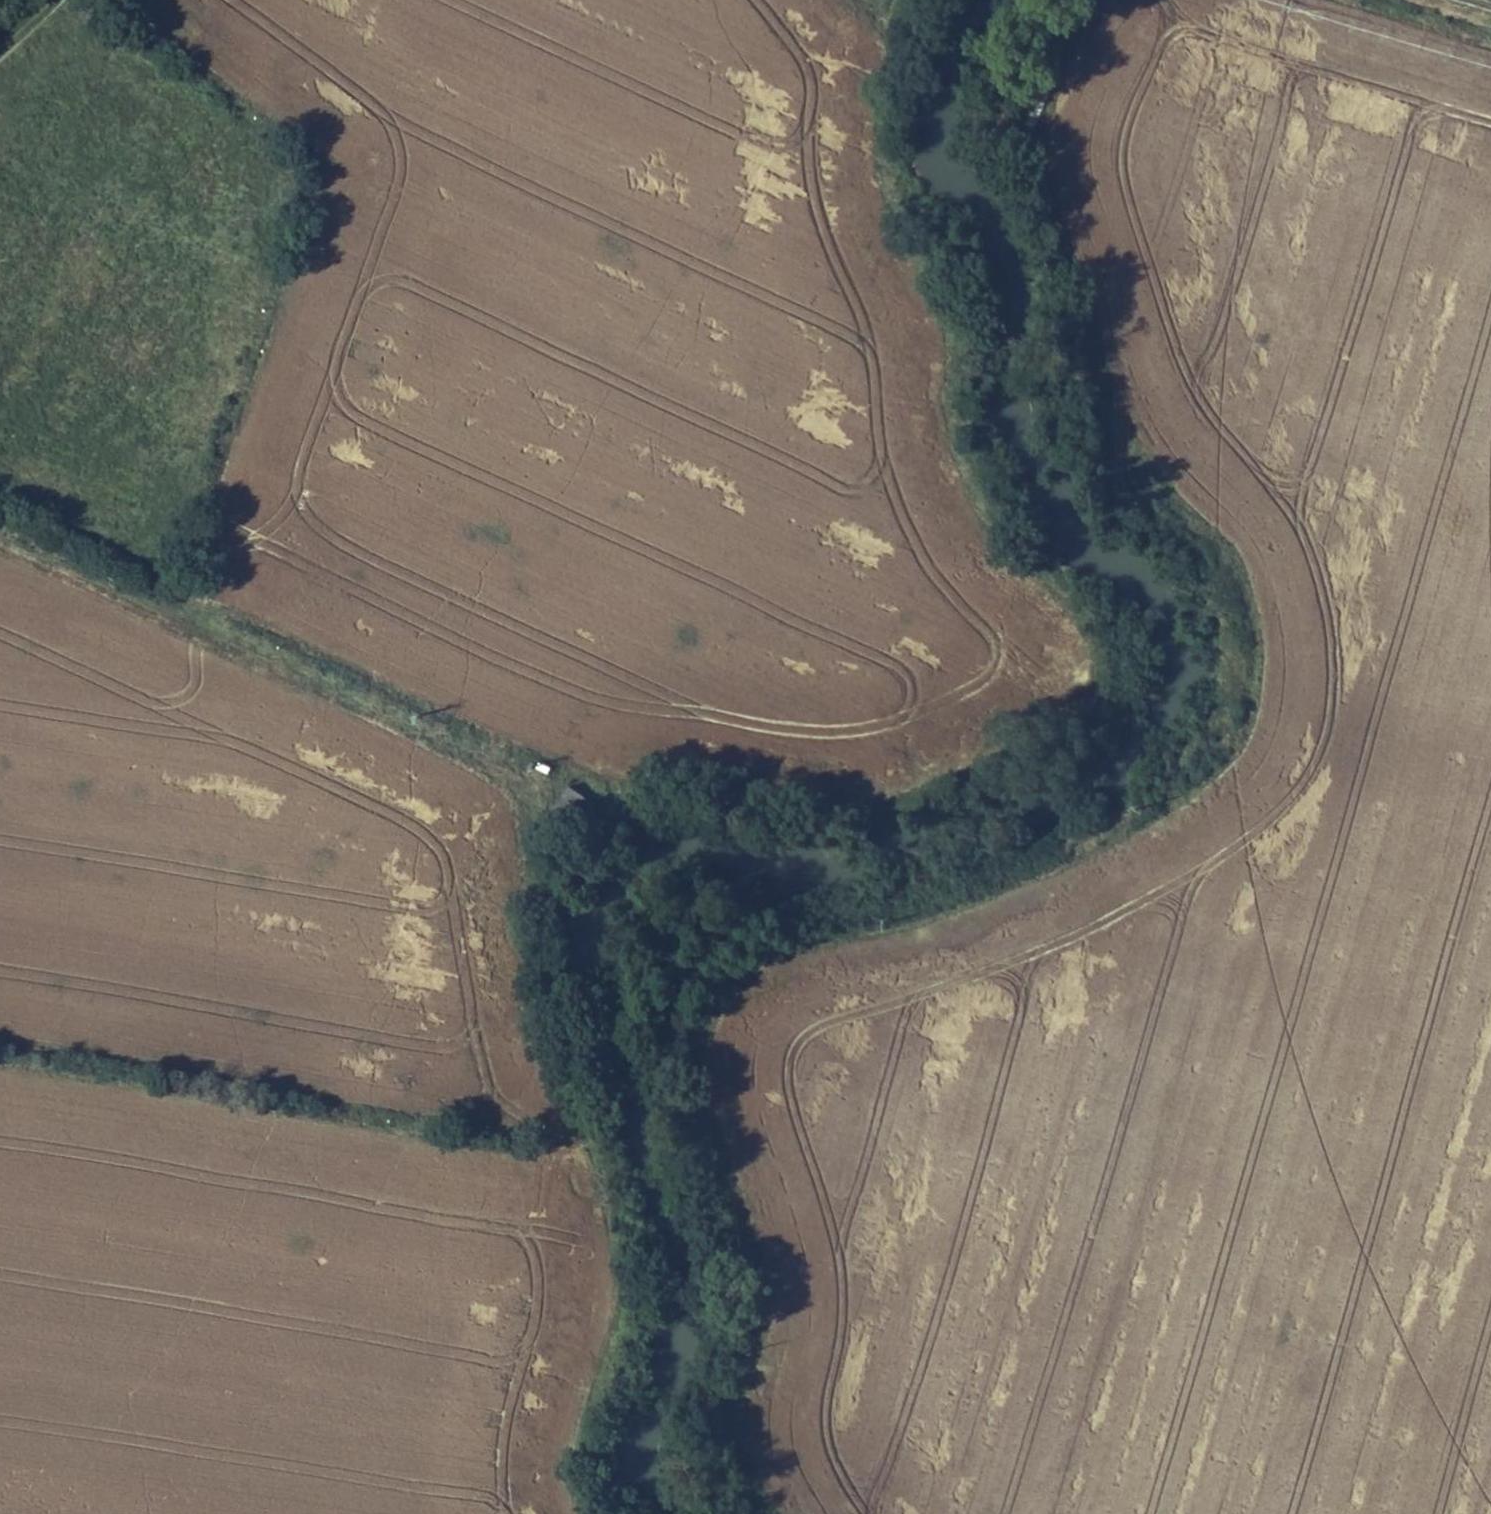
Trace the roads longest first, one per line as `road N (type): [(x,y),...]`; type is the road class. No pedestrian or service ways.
road 1 (track): [(0,546),(568,805)]

